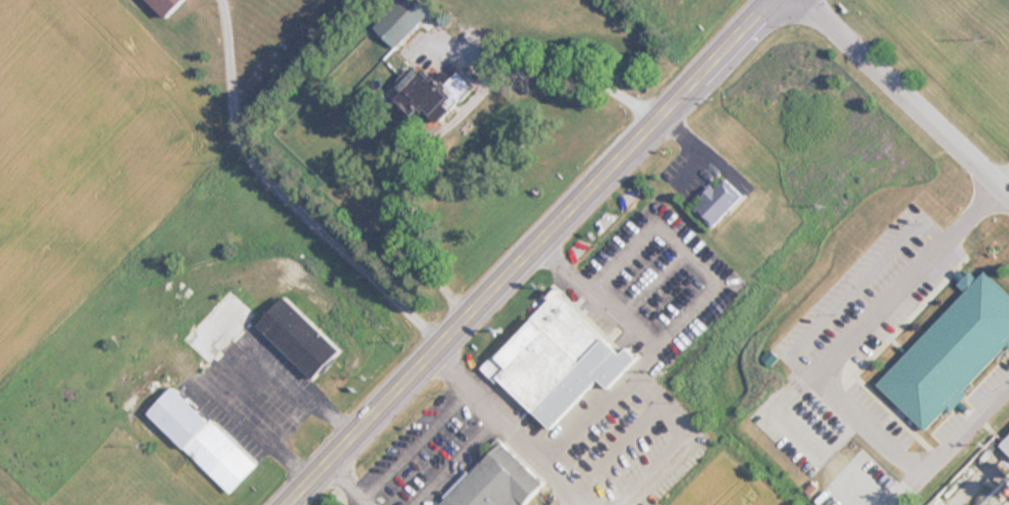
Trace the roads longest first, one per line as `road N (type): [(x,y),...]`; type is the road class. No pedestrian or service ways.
road 1 (primary): [(285,504),(777,0)]
road 2 (residential): [(807,0),(1008,197)]

